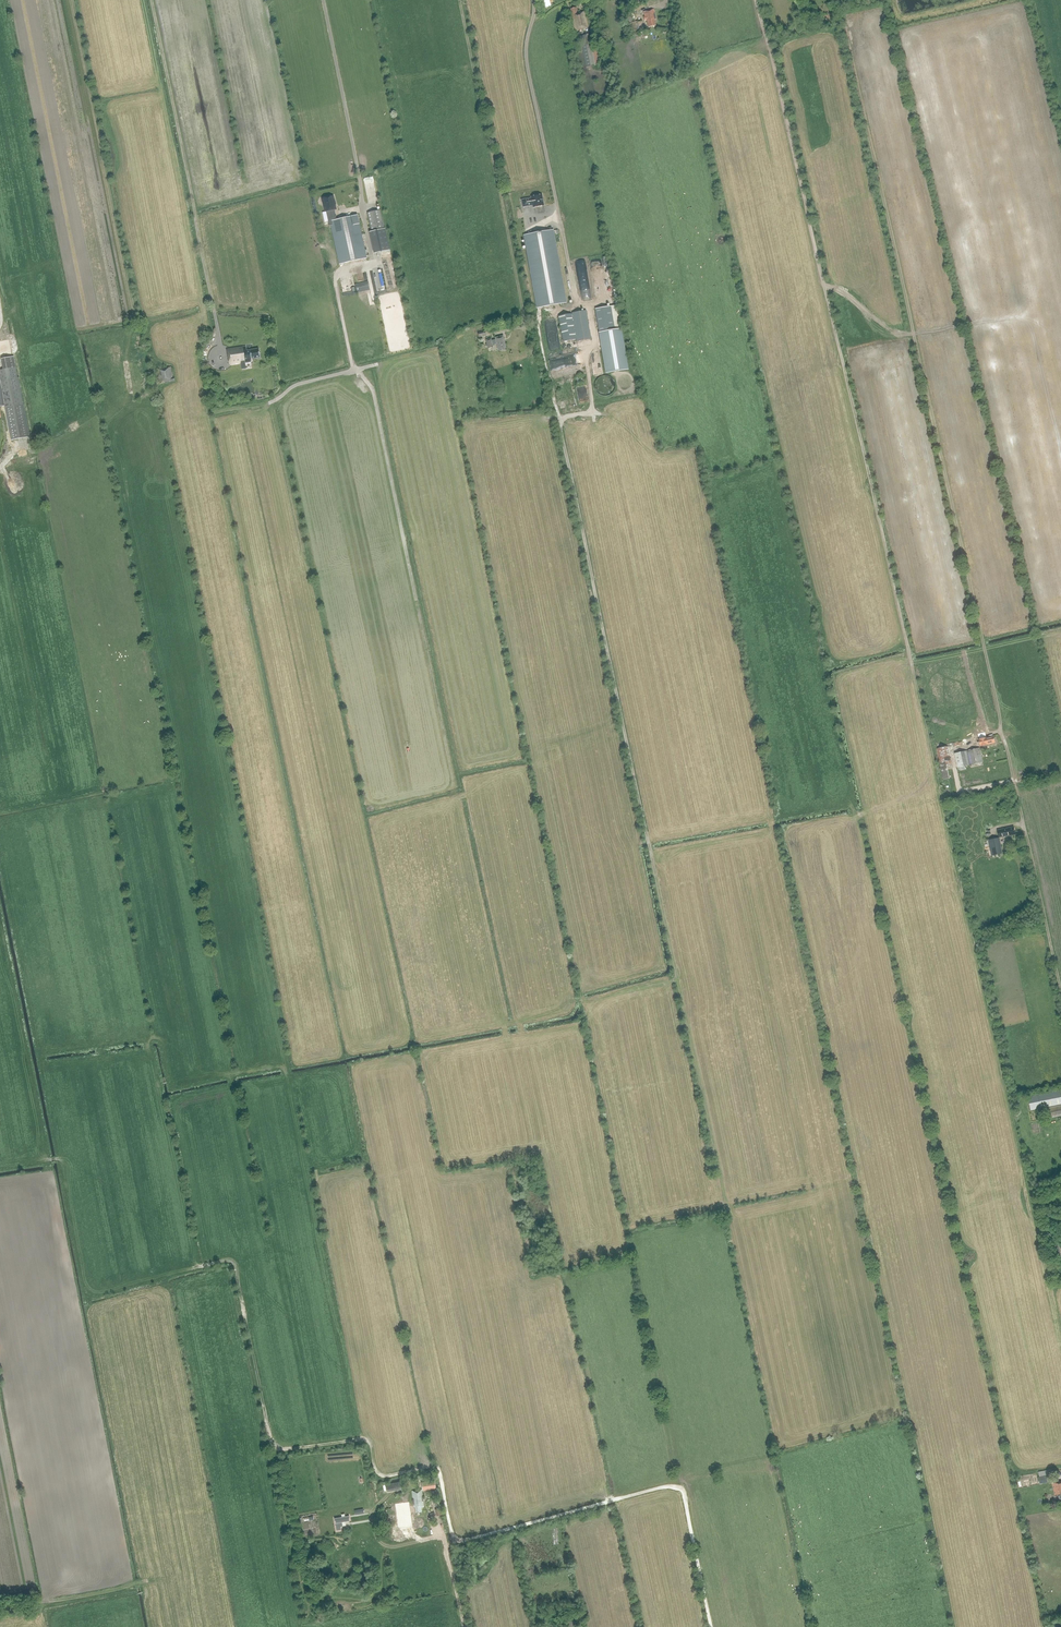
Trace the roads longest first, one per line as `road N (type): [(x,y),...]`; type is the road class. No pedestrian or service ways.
road 1 (track): [(1060,989),(844,0)]
road 2 (track): [(463,1626),(444,1544),(666,1486),(682,1490),(708,1626)]
road 3 (track): [(459,0),(520,308),(520,321),(501,327)]
road 4 (track): [(151,0),(219,340)]
road 5 (track): [(72,0),(138,332)]
road 6 (track): [(532,0),(526,62),(577,305)]

